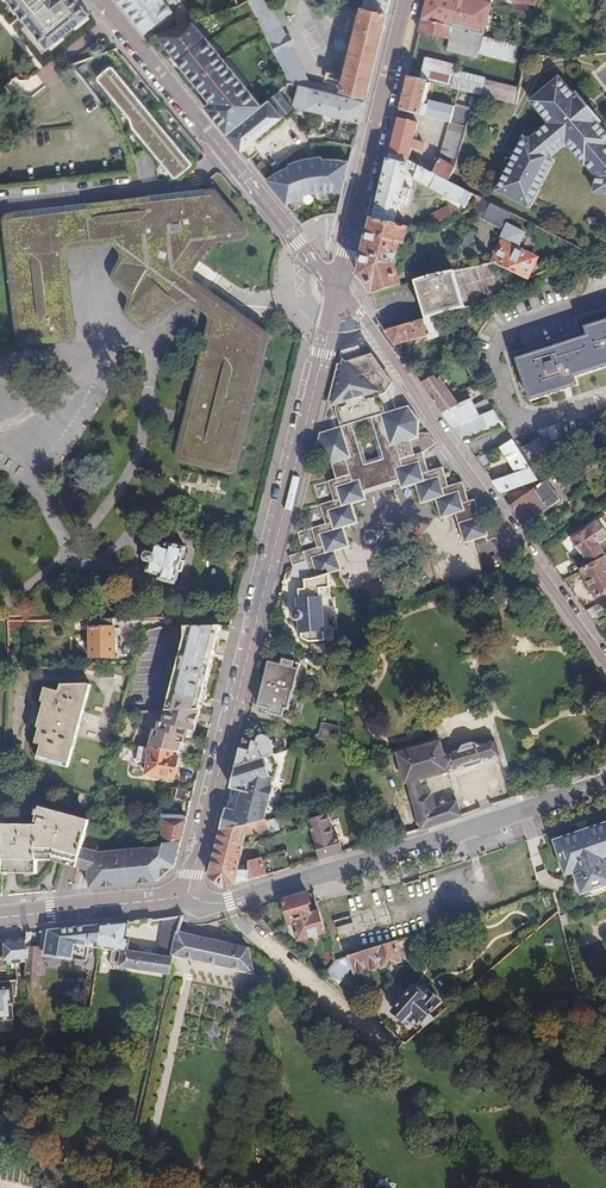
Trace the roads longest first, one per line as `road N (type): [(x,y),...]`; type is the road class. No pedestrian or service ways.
road 1 (residential): [(187,896),(339,288)]
road 2 (residential): [(339,288),(605,663)]
road 3 (secondary): [(605,782),(229,901),(187,896)]
road 4 (residential): [(103,0),(339,288)]
road 5 (residential): [(339,288),(410,0)]
road 6 (secondary): [(187,896),(0,917)]

